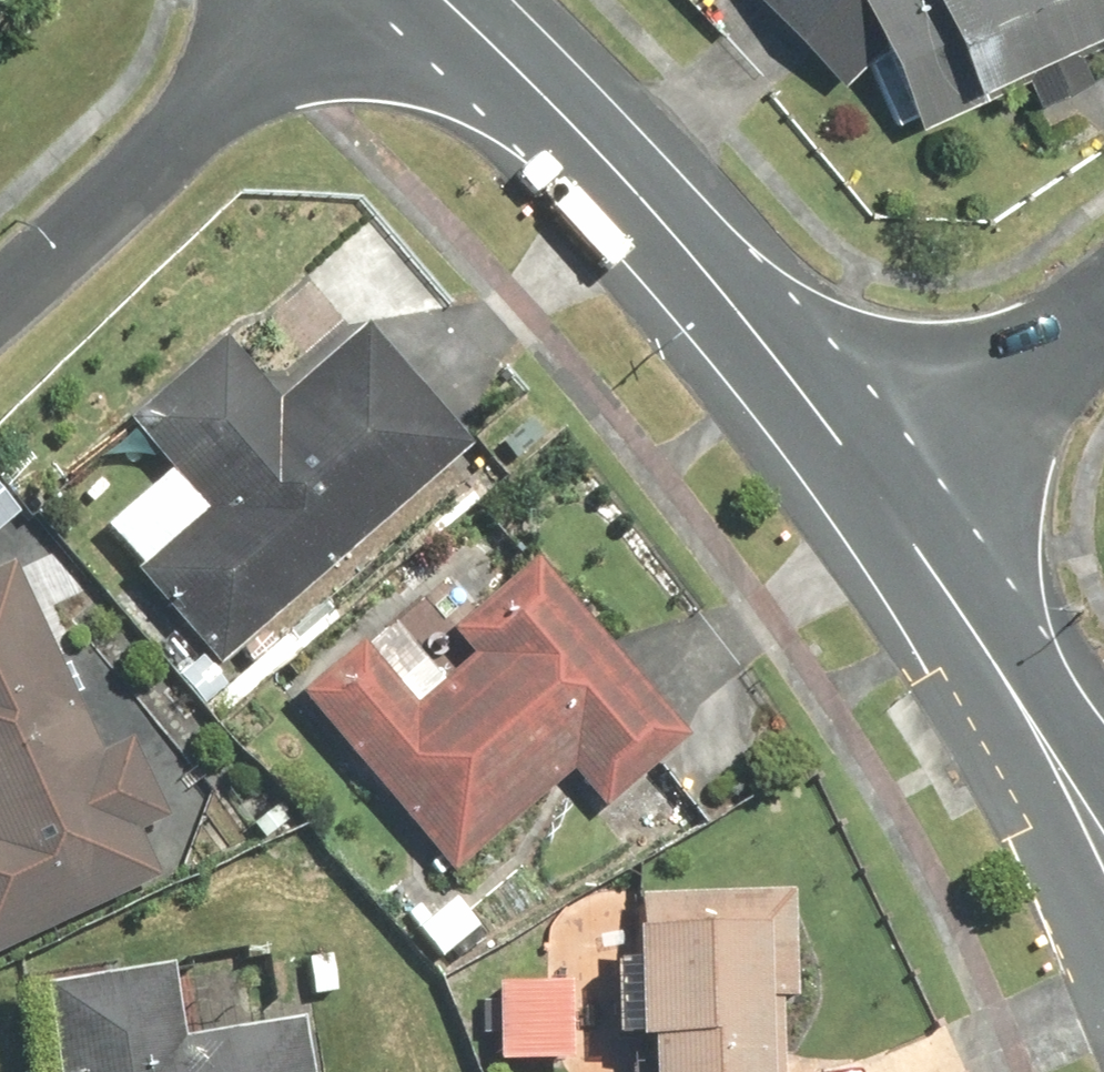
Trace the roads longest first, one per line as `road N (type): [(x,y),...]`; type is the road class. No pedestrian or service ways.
road 1 (tertiary): [(878,479),(615,167),(438,0)]
road 2 (tertiary): [(1103,928),(878,479)]
road 3 (residential): [(0,289),(324,0)]
road 4 (tertiary): [(878,479),(1103,788)]
road 5 (residential): [(878,479),(1103,316)]

